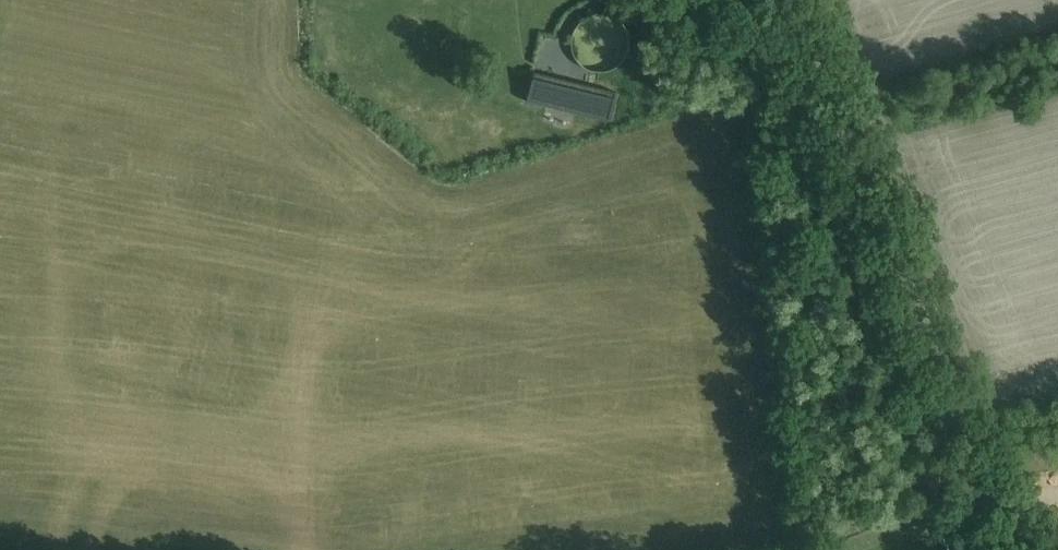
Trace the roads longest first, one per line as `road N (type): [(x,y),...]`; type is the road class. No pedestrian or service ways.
road 1 (unclassified): [(1019,549),(798,0)]

